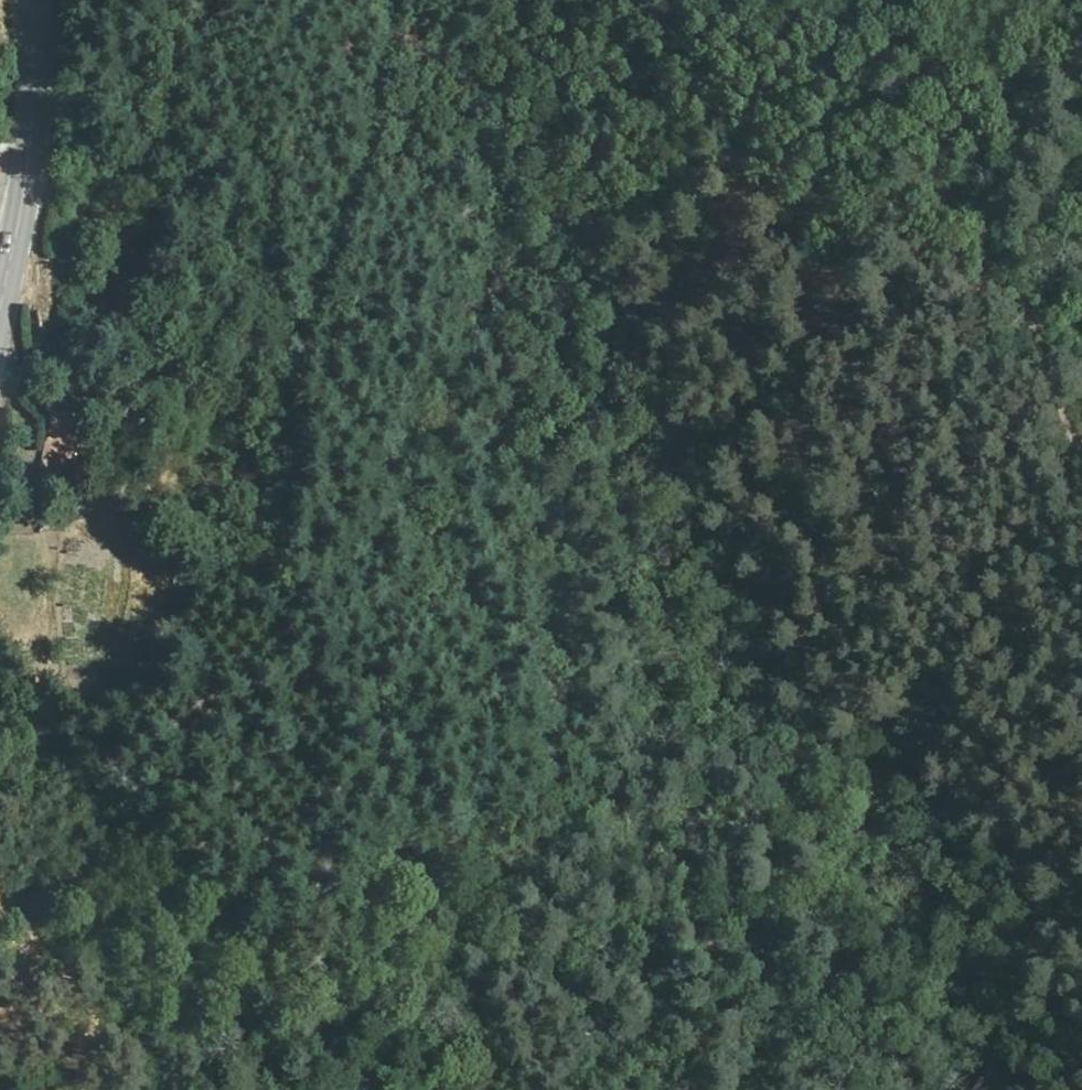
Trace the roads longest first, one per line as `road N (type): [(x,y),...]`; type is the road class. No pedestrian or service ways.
road 1 (unclassified): [(0,373),(41,129),(33,0)]

